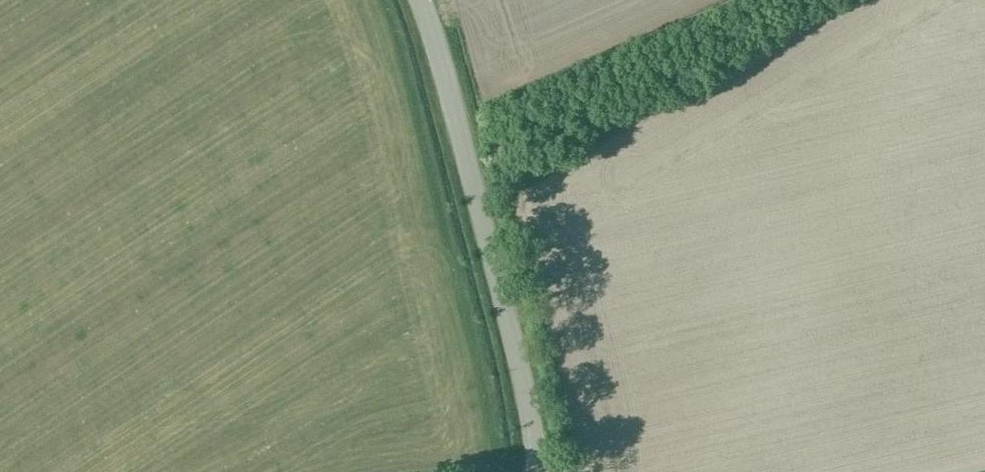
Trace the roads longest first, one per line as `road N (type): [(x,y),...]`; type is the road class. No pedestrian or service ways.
road 1 (tertiary): [(537,471),(522,379),(422,0)]

